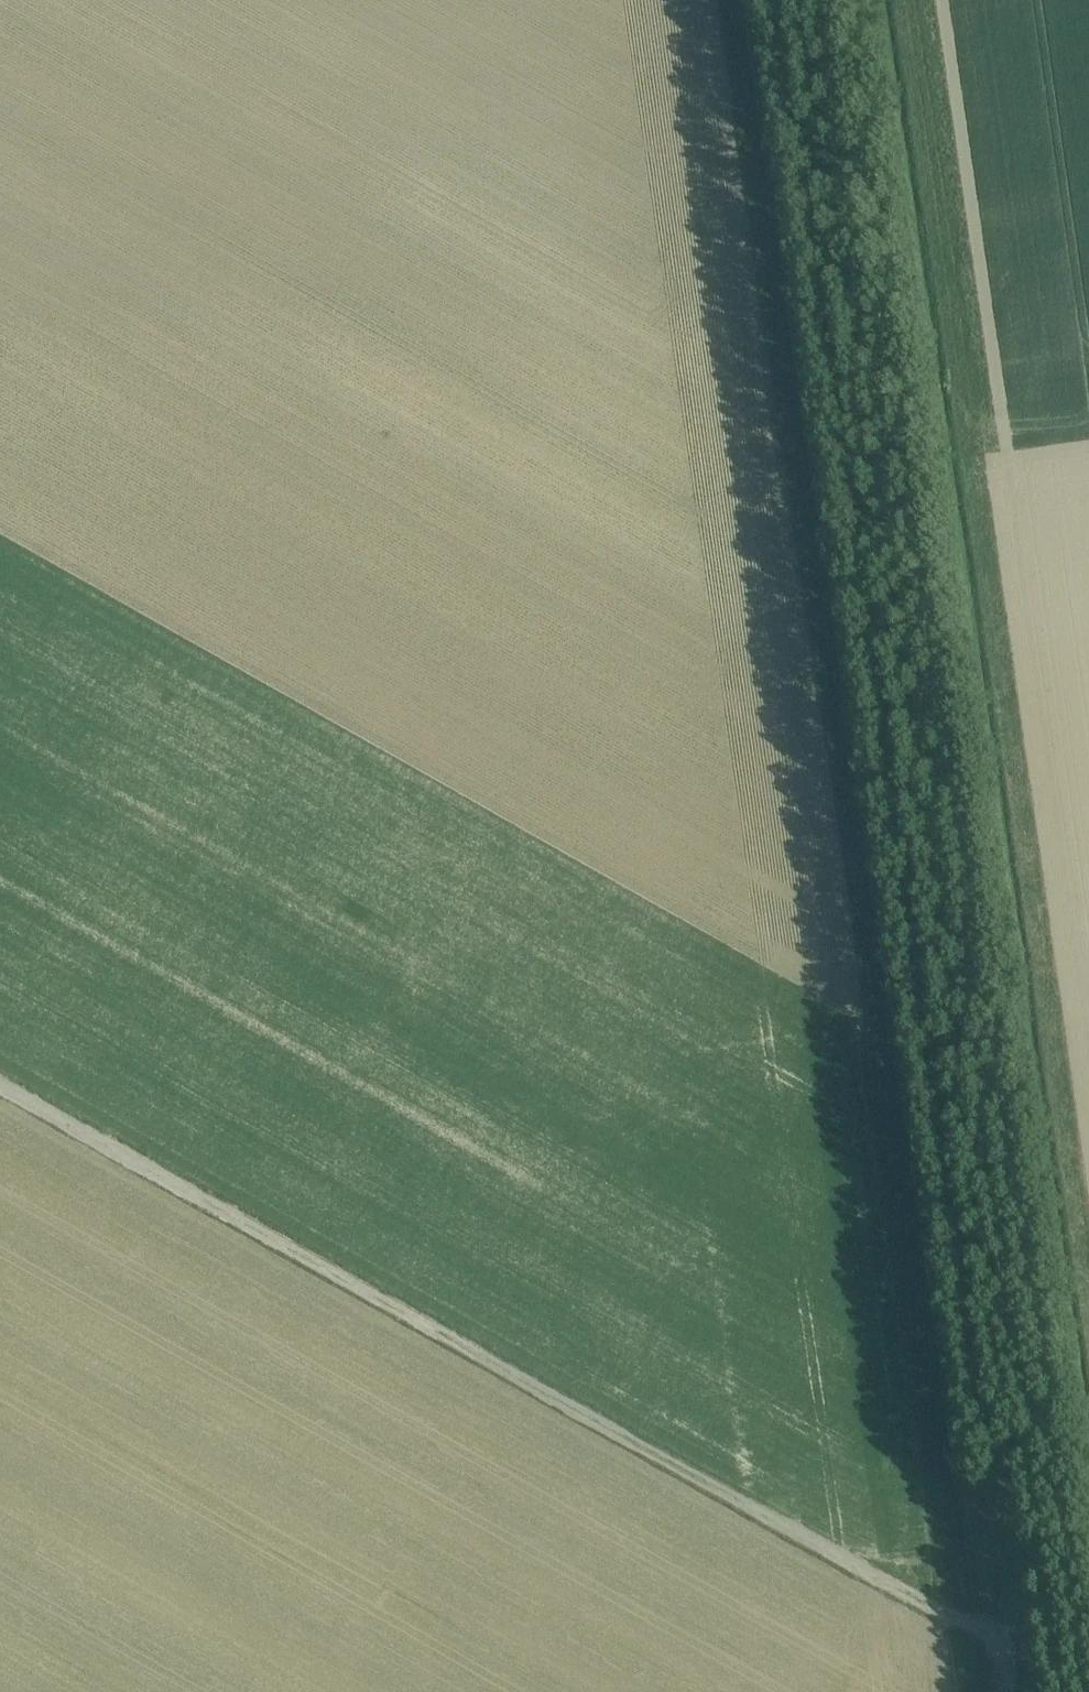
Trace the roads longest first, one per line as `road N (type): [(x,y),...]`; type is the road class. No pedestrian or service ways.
road 1 (track): [(981,1650),(1004,1564),(788,0)]
road 2 (track): [(981,1650),(966,1634),(0,1093)]

